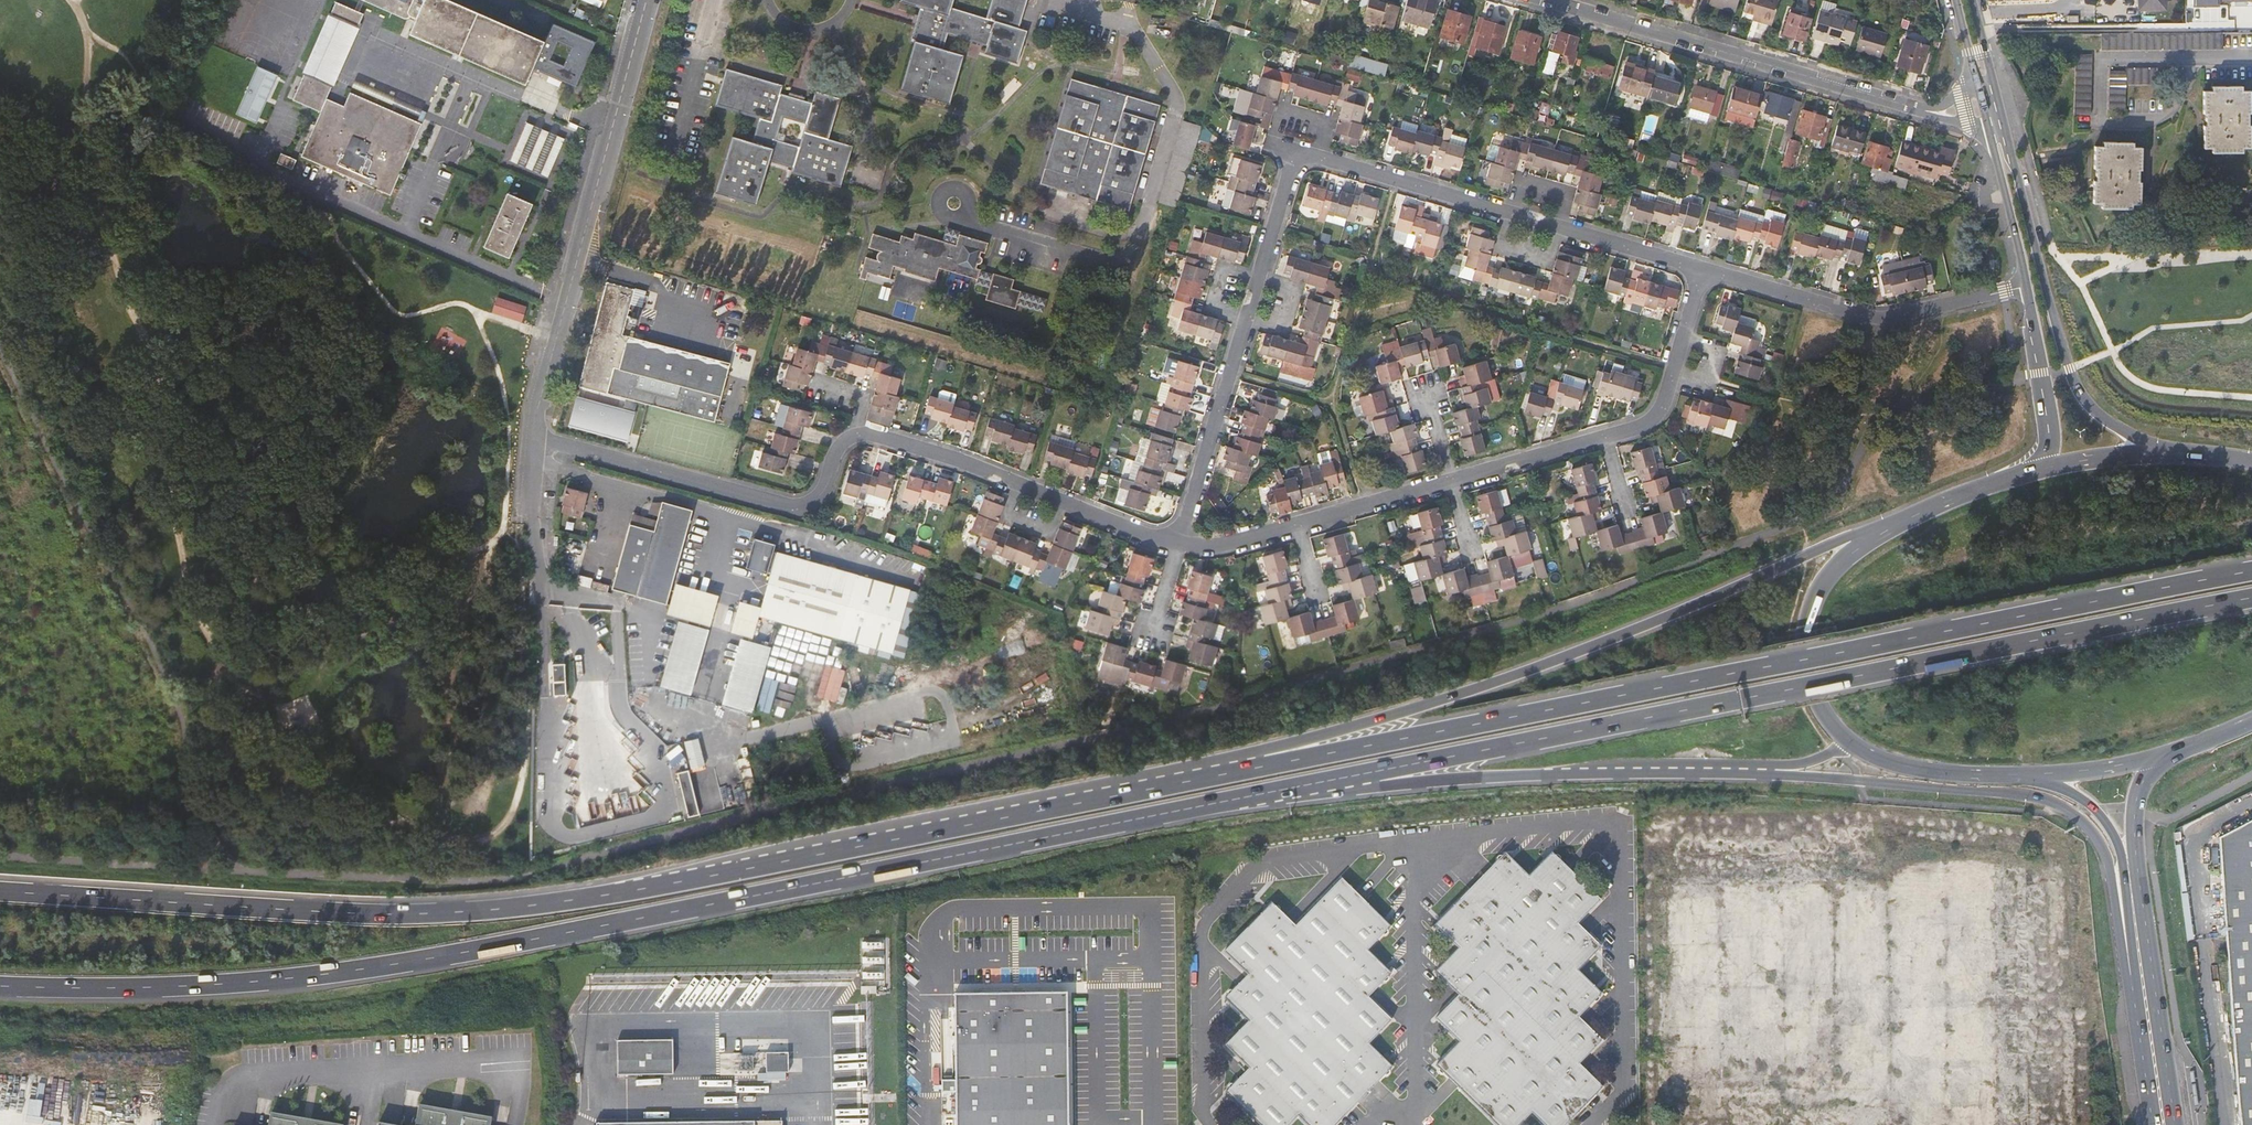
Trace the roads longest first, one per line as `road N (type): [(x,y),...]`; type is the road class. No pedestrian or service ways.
road 1 (trunk): [(0,986),(221,984),(414,963),(1335,780)]
road 2 (trunk): [(1239,772),(623,892),(452,914),(0,892)]
road 3 (trunk): [(2251,570),(1239,772)]
road 4 (trunk): [(1335,780),(2251,597)]
road 5 (residential): [(1179,543),(1297,150),(1701,268)]
road 6 (trunk): [(1888,530),(1834,544),(1478,688),(1263,750),(1239,772)]
road 7 (residential): [(647,0),(533,437)]
road 8 (residential): [(1983,108),(1935,113),(1549,0)]
road 9 (trunk): [(1335,780),(1369,788),(1612,771),(1762,774)]
road 10 (secondary): [(2163,453),(2100,417),(2076,389),(1998,104)]
road 11 (tertiary): [(1856,782),(2026,795),(2066,813),(2104,851),(2123,956),(2141,975)]
road 12 (residential): [(533,437),(794,507),(817,498),(839,444),(858,432)]
road 13 (residential): [(858,432),(967,462),(1179,543)]
road 14 (residential): [(1701,268),(1861,315),(2026,288)]
road 15 (secondary): [(1888,530),(1829,575),(1805,626),(1811,689),(1855,748)]
road 16 (residential): [(533,437),(540,573),(559,594),(615,603)]
road 17 (residential): [(1604,436),(1640,426),(1661,406),(1701,268)]
road 18 (residential): [(2185,59),(2175,108),(2160,123),(2101,123),(2102,60)]
road 19 (secondary): [(1855,748),(1911,768),(2041,774)]
road 20 (secondary): [(2026,288),(2050,438),(2041,470)]
road 21 (secondary): [(1983,108),(2026,288)]
road 22 (secondary): [(2041,470),(1888,530)]
road 23 (residential): [(1297,524),(1451,480)]
road 24 (residential): [(1451,480),(1604,436)]
road 25 (tertiary): [(2141,975),(2164,1123)]
road 26 (tertiary): [(2041,774),(2095,810),(2127,862)]
road 27 (secondary): [(2163,453),(2041,470)]

